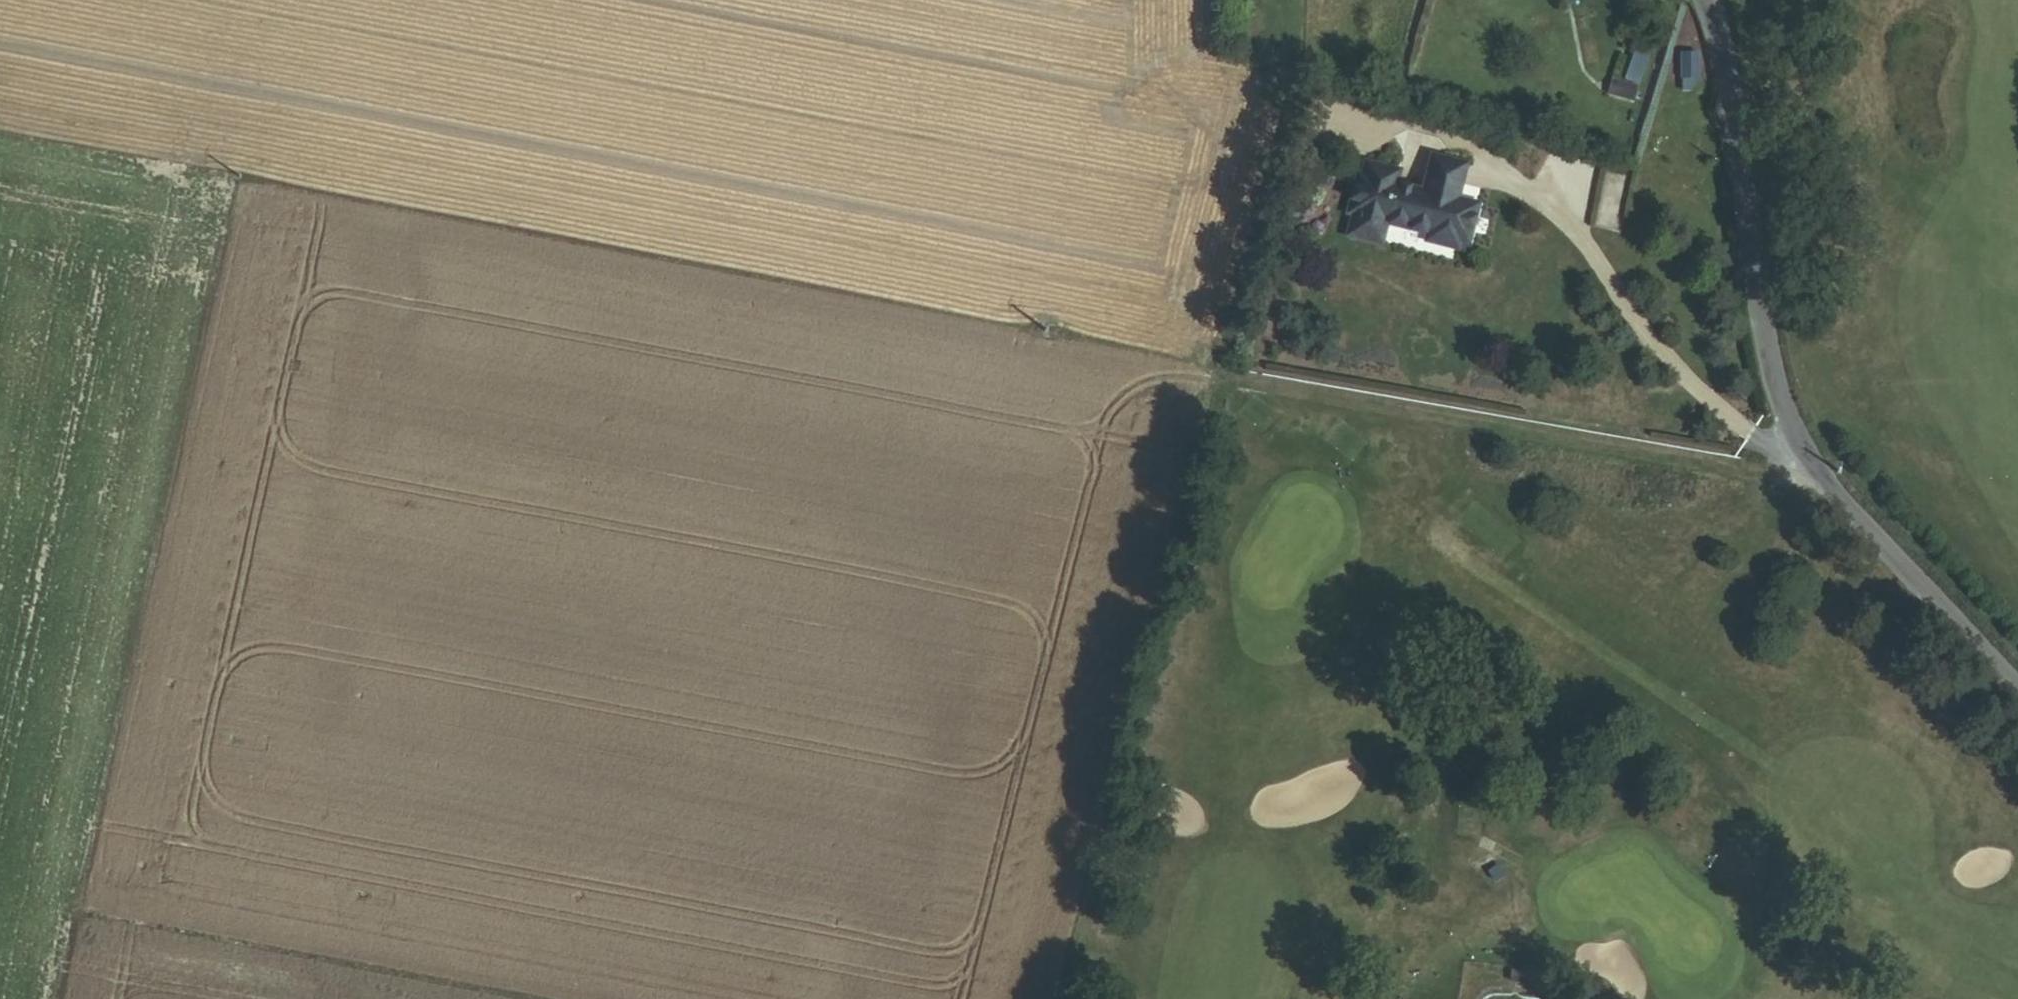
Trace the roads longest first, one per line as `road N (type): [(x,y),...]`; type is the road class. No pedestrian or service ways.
road 1 (tertiary): [(2017,686),(1804,452),(1770,373),(1704,0)]

